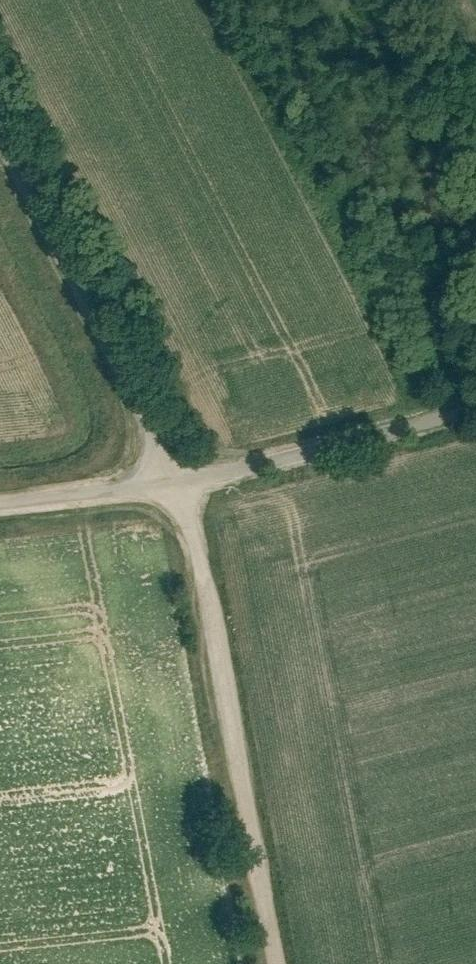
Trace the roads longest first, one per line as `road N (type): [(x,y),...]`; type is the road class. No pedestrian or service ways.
road 1 (unclassified): [(174,478),(275,963)]
road 2 (unclassified): [(0,148),(174,478)]
road 3 (unclassified): [(174,478),(475,409)]
road 4 (unclassified): [(0,503),(174,478)]

